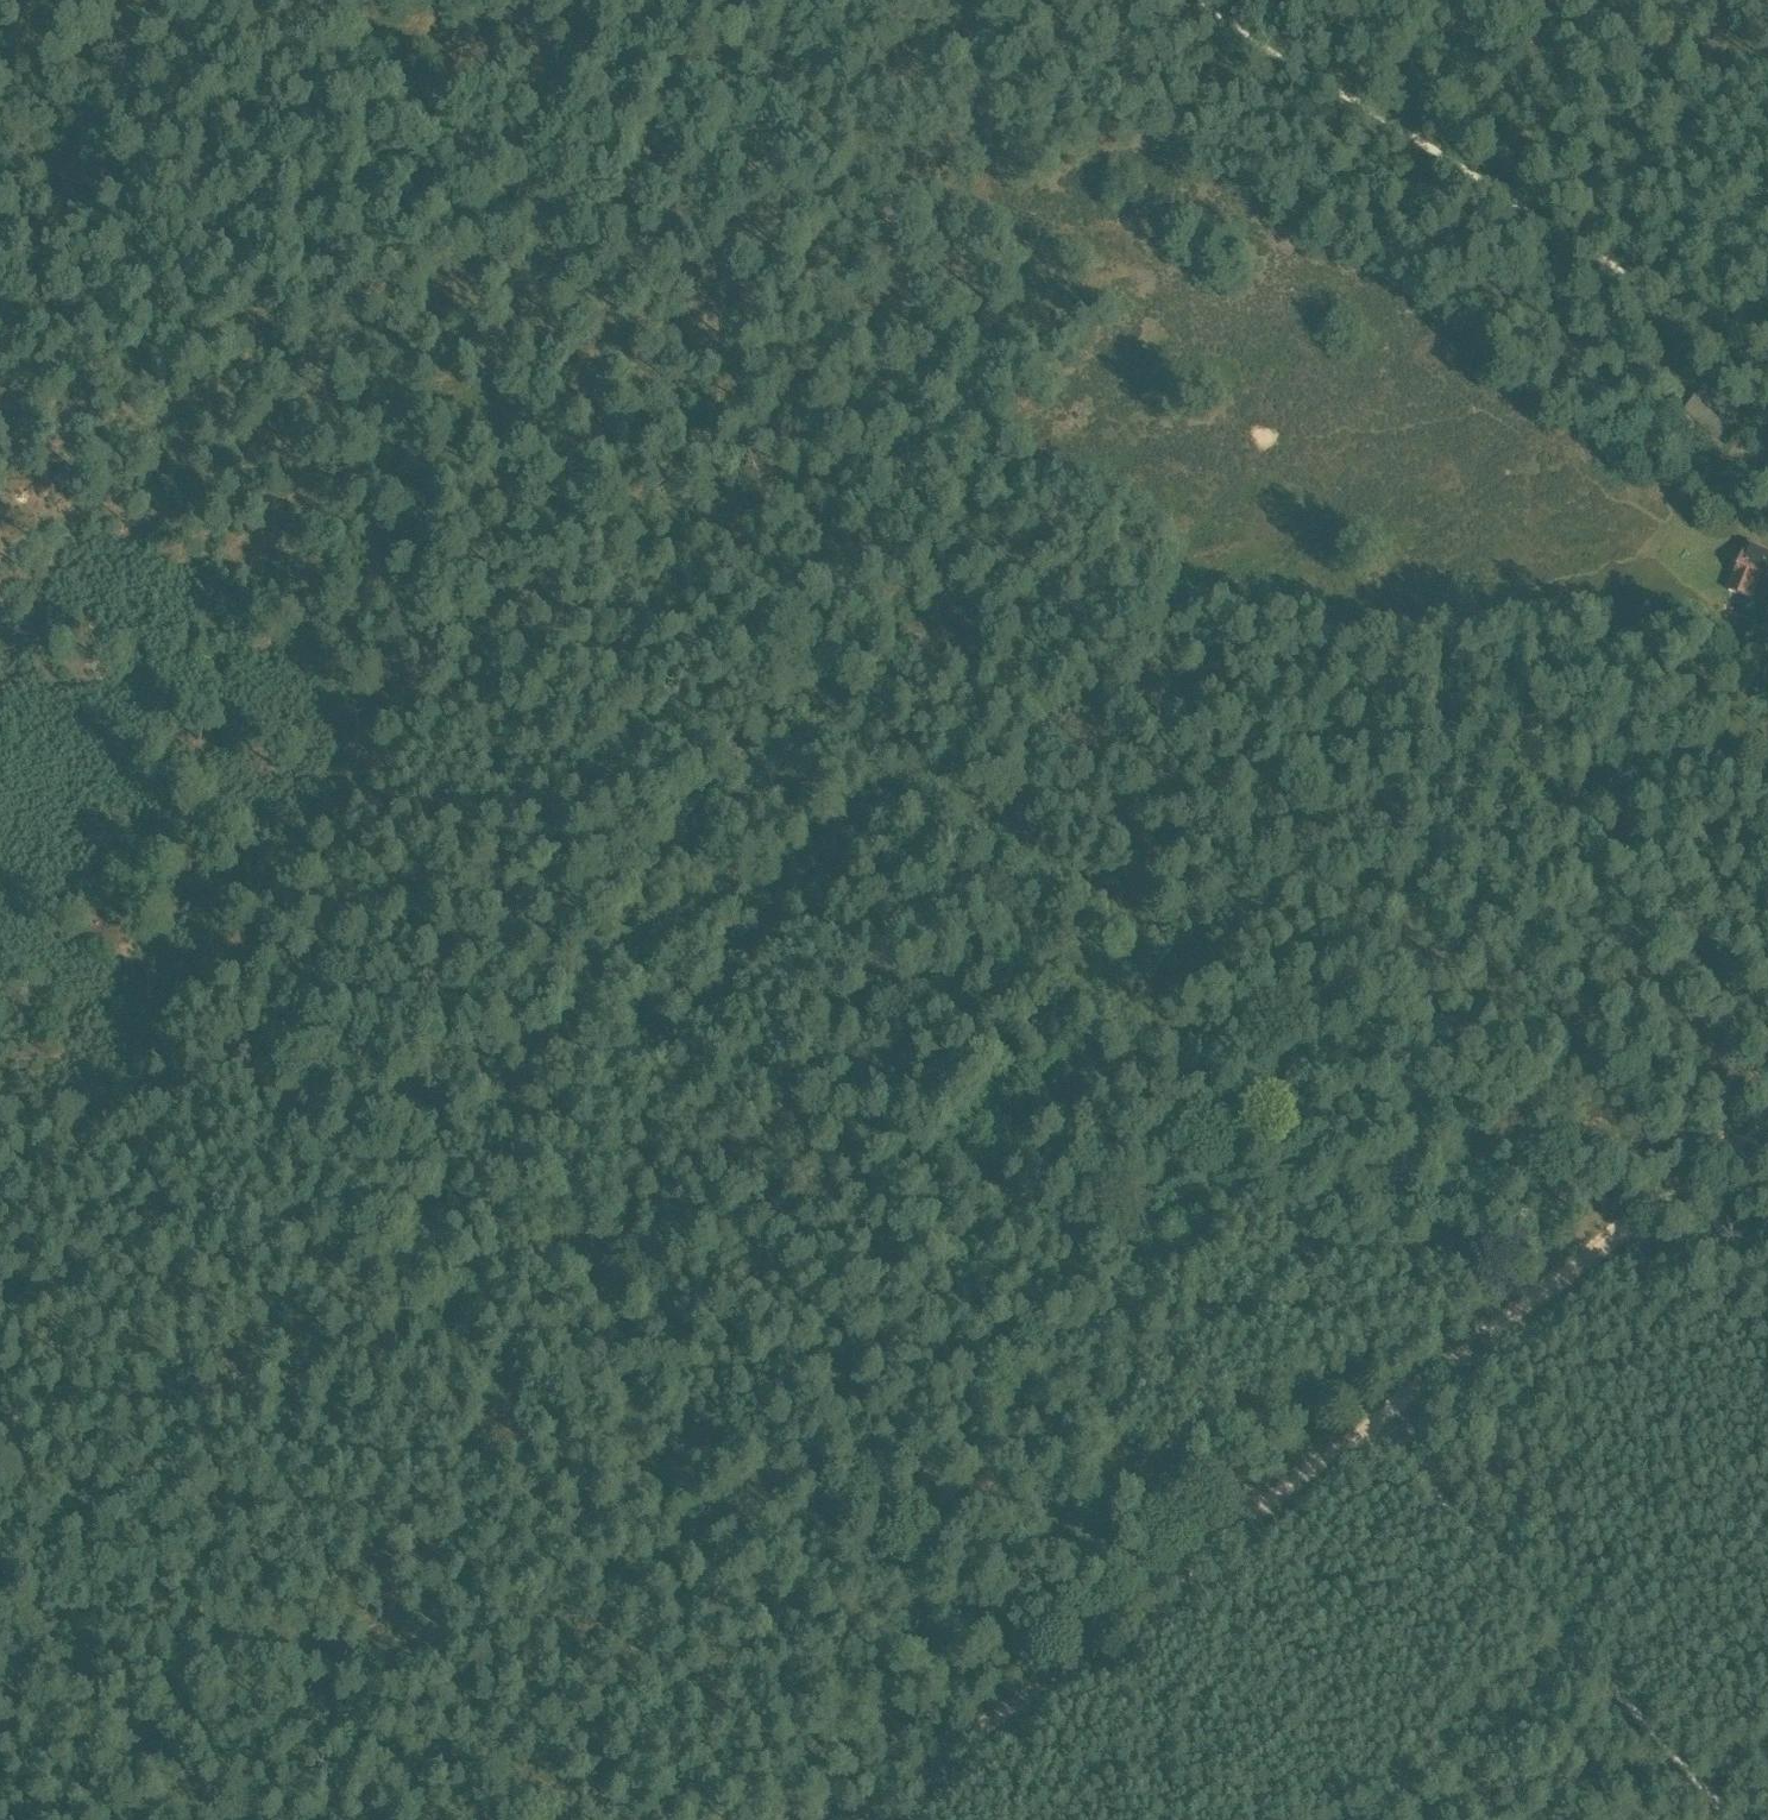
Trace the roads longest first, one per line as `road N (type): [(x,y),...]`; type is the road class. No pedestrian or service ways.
road 1 (track): [(0,1433),(629,1819)]
road 2 (track): [(171,1819),(64,1718),(0,1708)]

